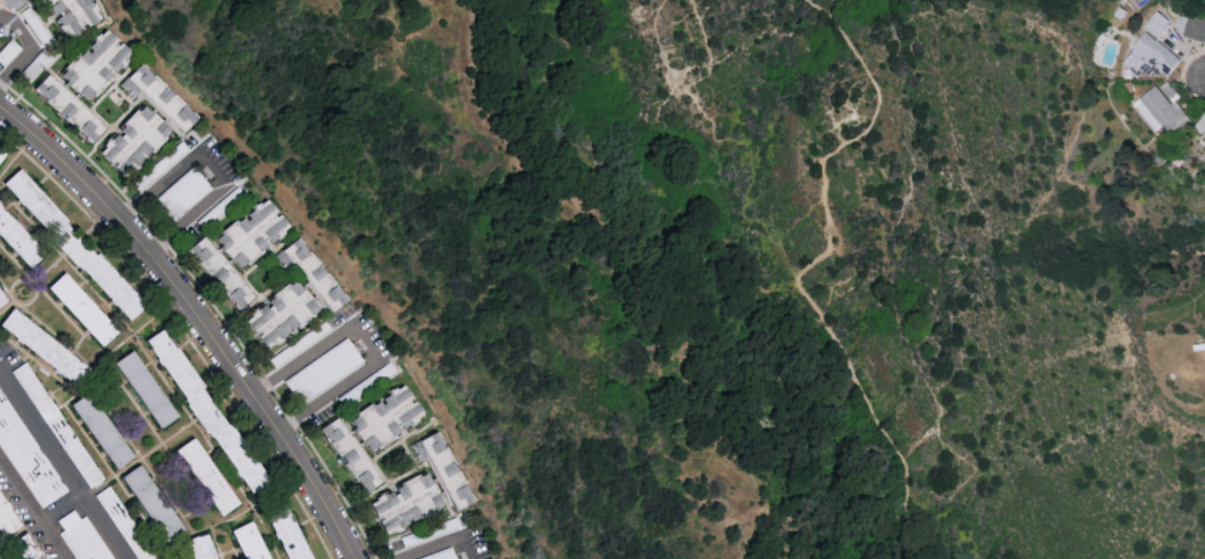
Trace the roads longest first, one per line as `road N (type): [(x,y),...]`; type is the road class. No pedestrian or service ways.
road 1 (residential): [(352,558),(182,301),(80,185),(0,112)]

